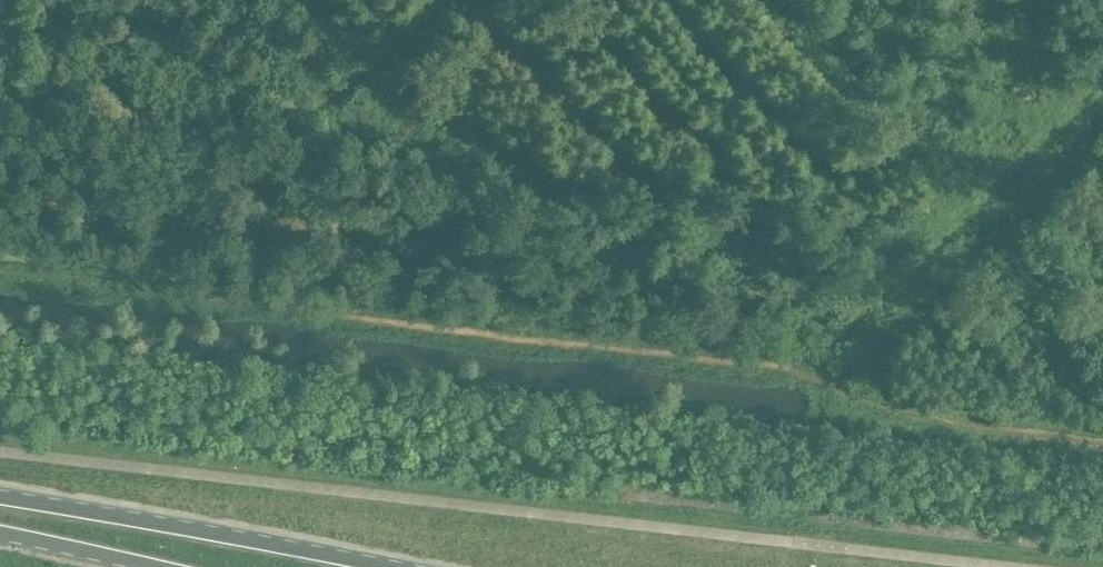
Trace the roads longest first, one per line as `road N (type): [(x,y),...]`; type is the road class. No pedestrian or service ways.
road 1 (trunk): [(387,566),(69,506)]

